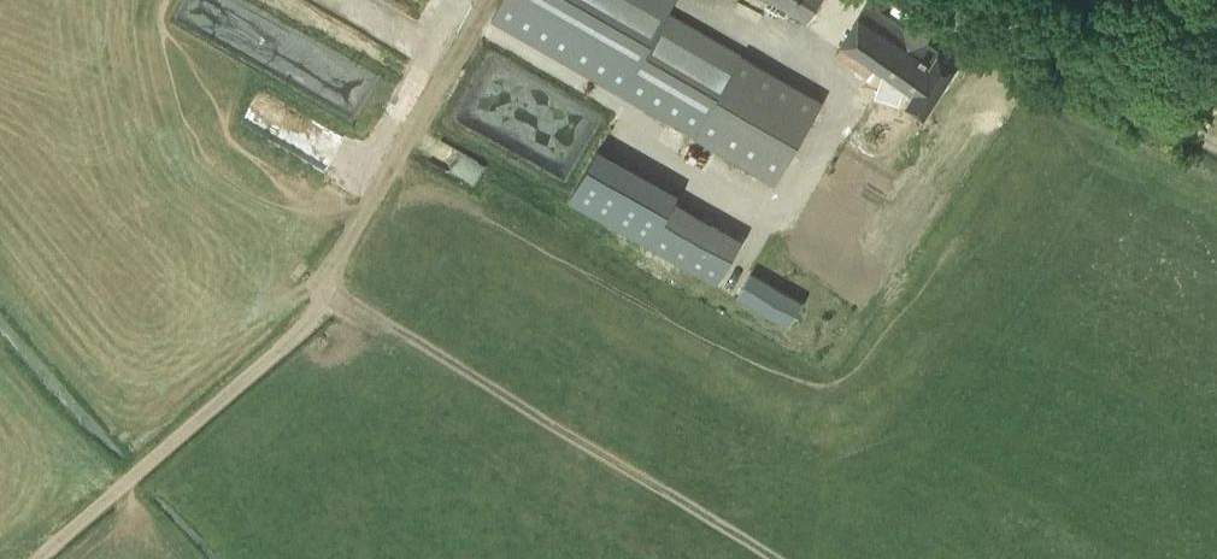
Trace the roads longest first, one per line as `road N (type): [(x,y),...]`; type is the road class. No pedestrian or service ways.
road 1 (track): [(39,558),(336,290),(773,558)]
road 2 (track): [(336,290),(335,268),(457,54),(439,43),(461,0)]
road 3 (track): [(1099,64),(1114,89),(1216,139)]

